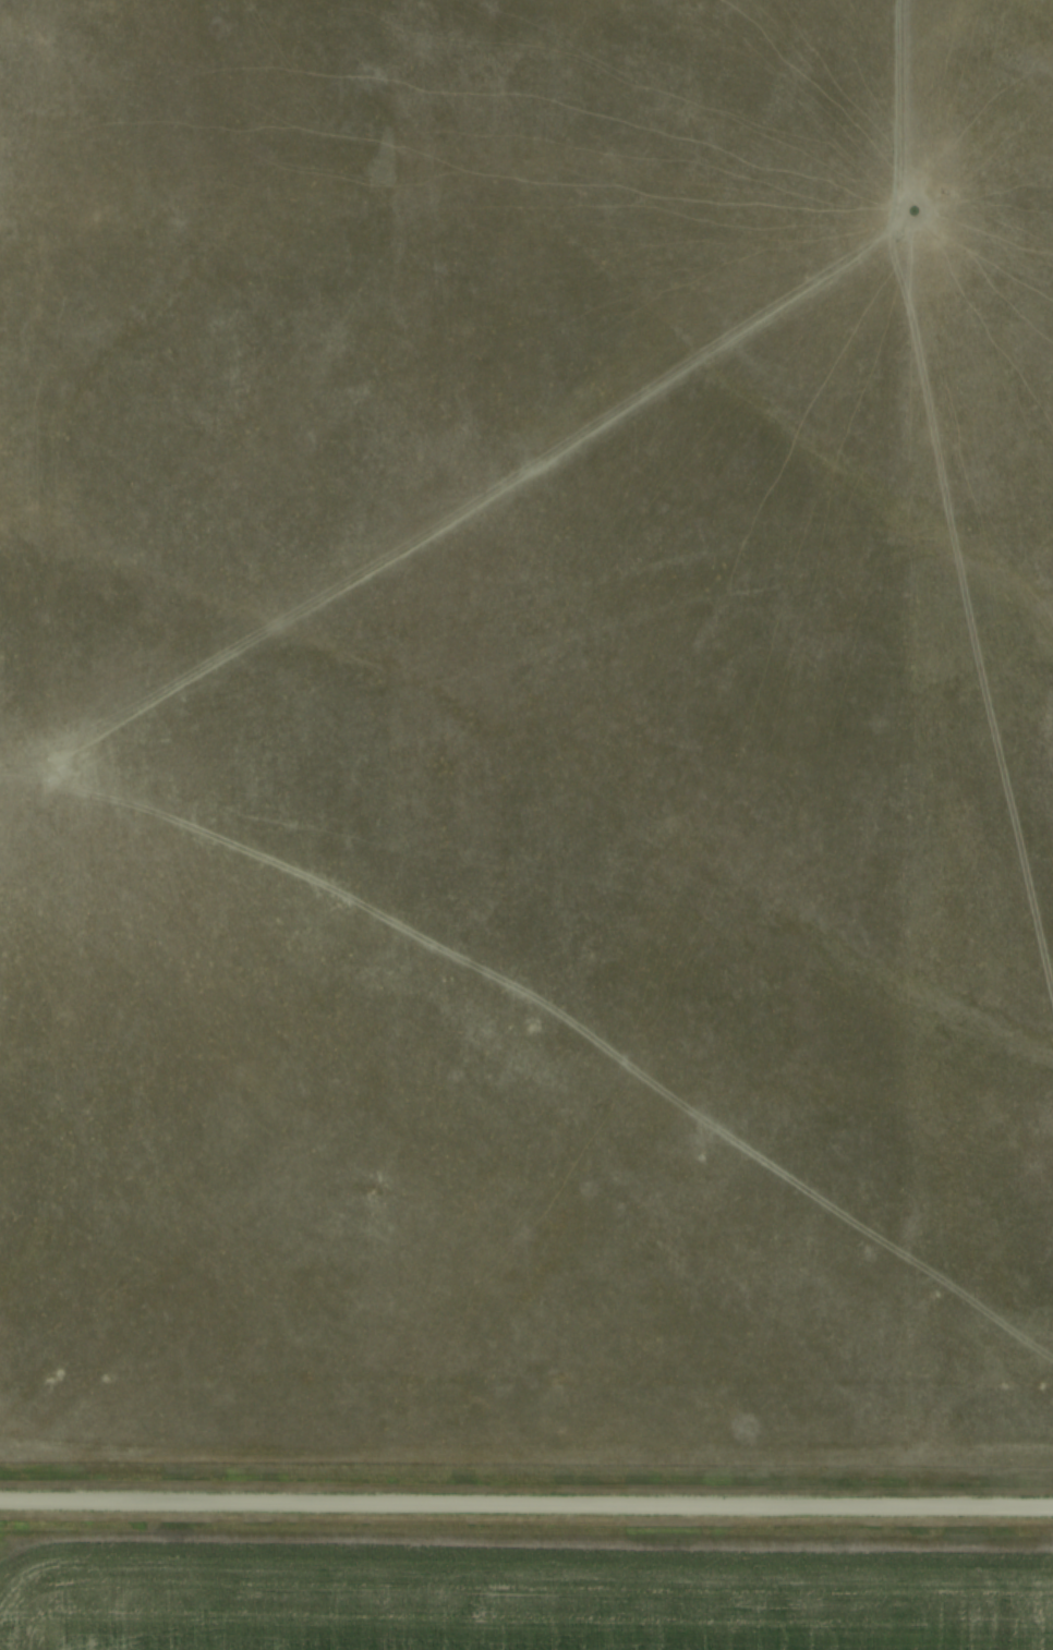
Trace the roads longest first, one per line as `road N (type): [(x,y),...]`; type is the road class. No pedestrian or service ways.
road 1 (residential): [(0,1507),(1052,1512)]

